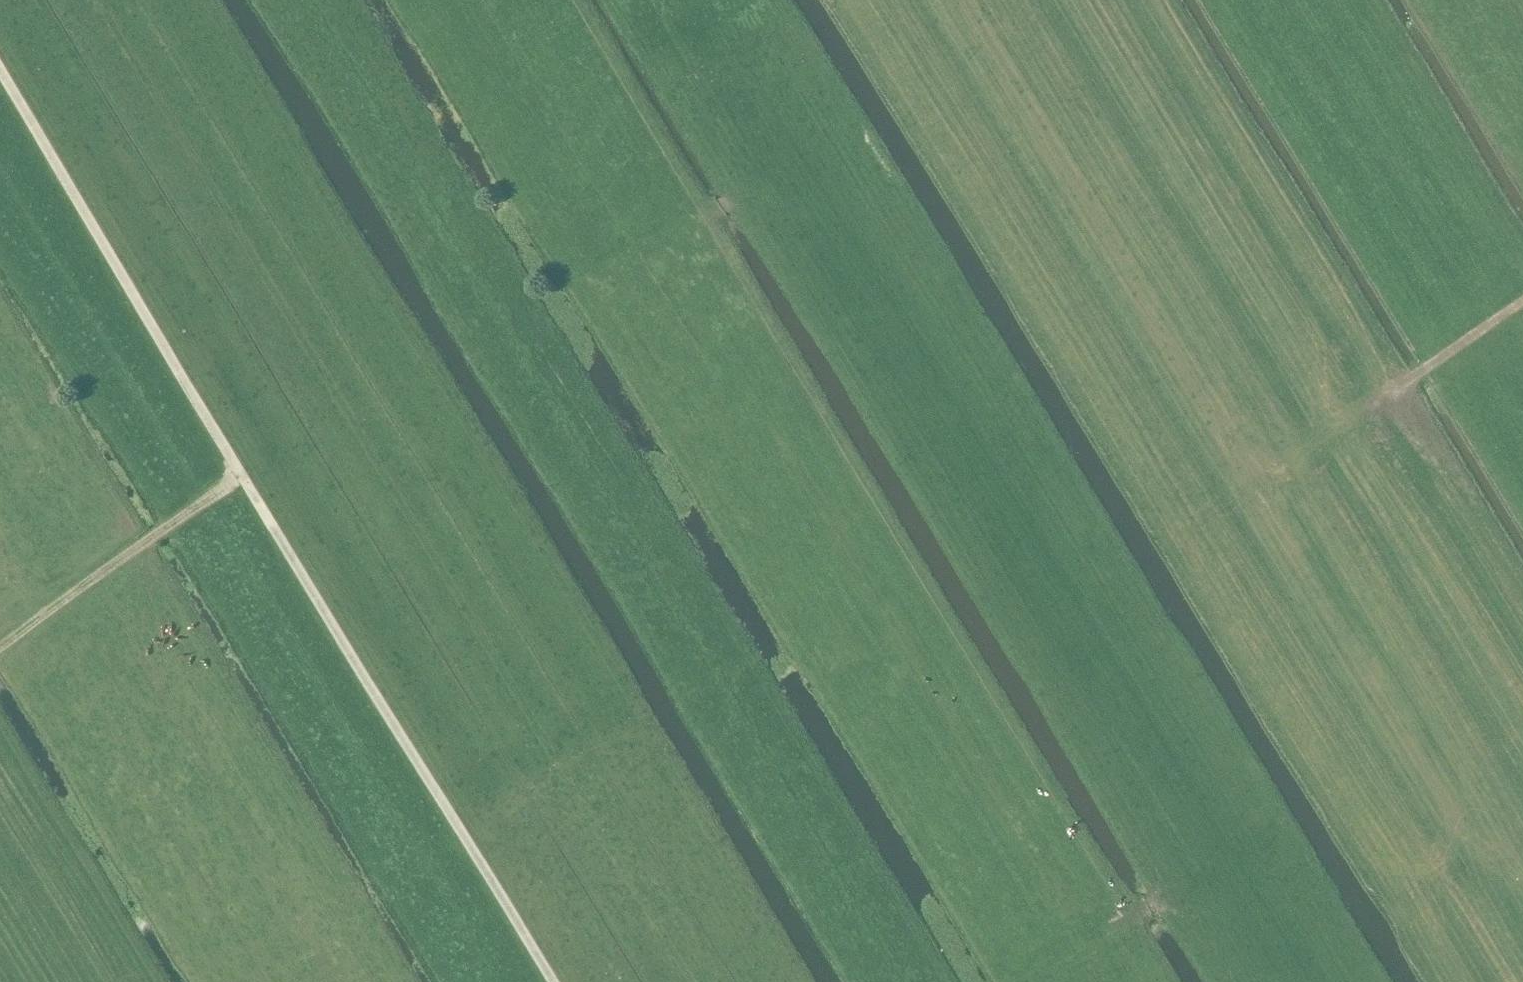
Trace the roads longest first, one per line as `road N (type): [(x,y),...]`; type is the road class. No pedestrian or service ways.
road 1 (track): [(576,0),(1125,906),(1114,934),(1031,981)]
road 2 (track): [(0,70),(550,981)]
road 3 (track): [(243,477),(0,643)]
road 4 (track): [(1522,301),(1403,383)]

